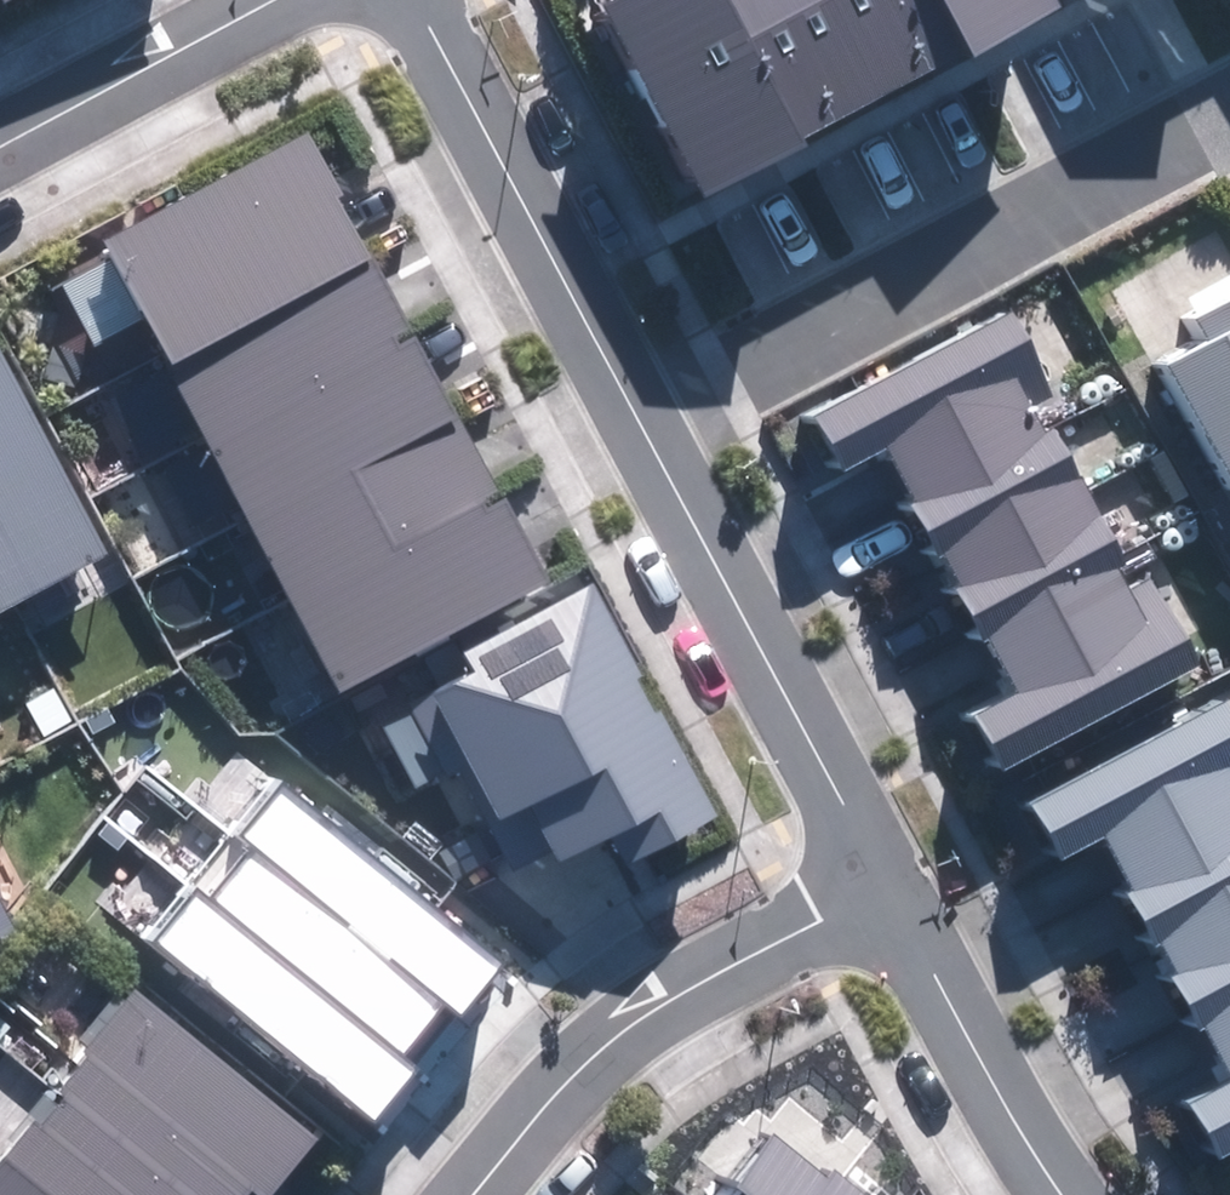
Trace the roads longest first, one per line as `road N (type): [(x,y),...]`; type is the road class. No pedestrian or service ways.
road 1 (residential): [(640,413),(1229,100)]
road 2 (residential): [(462,1194),(552,1085),(675,985),(881,882)]
road 3 (residential): [(881,882),(640,413)]
road 4 (residential): [(640,413),(421,0)]
road 5 (residential): [(1061,1194),(881,882)]
road 6 (residential): [(0,136),(254,0)]

